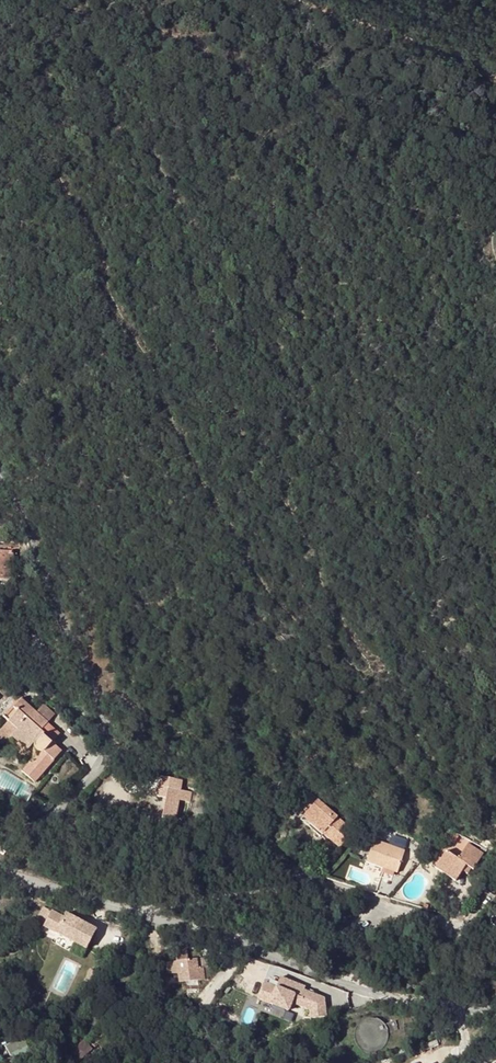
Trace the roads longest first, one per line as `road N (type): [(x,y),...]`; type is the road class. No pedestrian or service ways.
road 1 (unclassified): [(452,1006),(380,996),(0,868)]
road 2 (residential): [(0,826),(45,819),(104,764),(107,748),(85,662),(0,473)]
road 3 (track): [(292,0),(495,70)]

